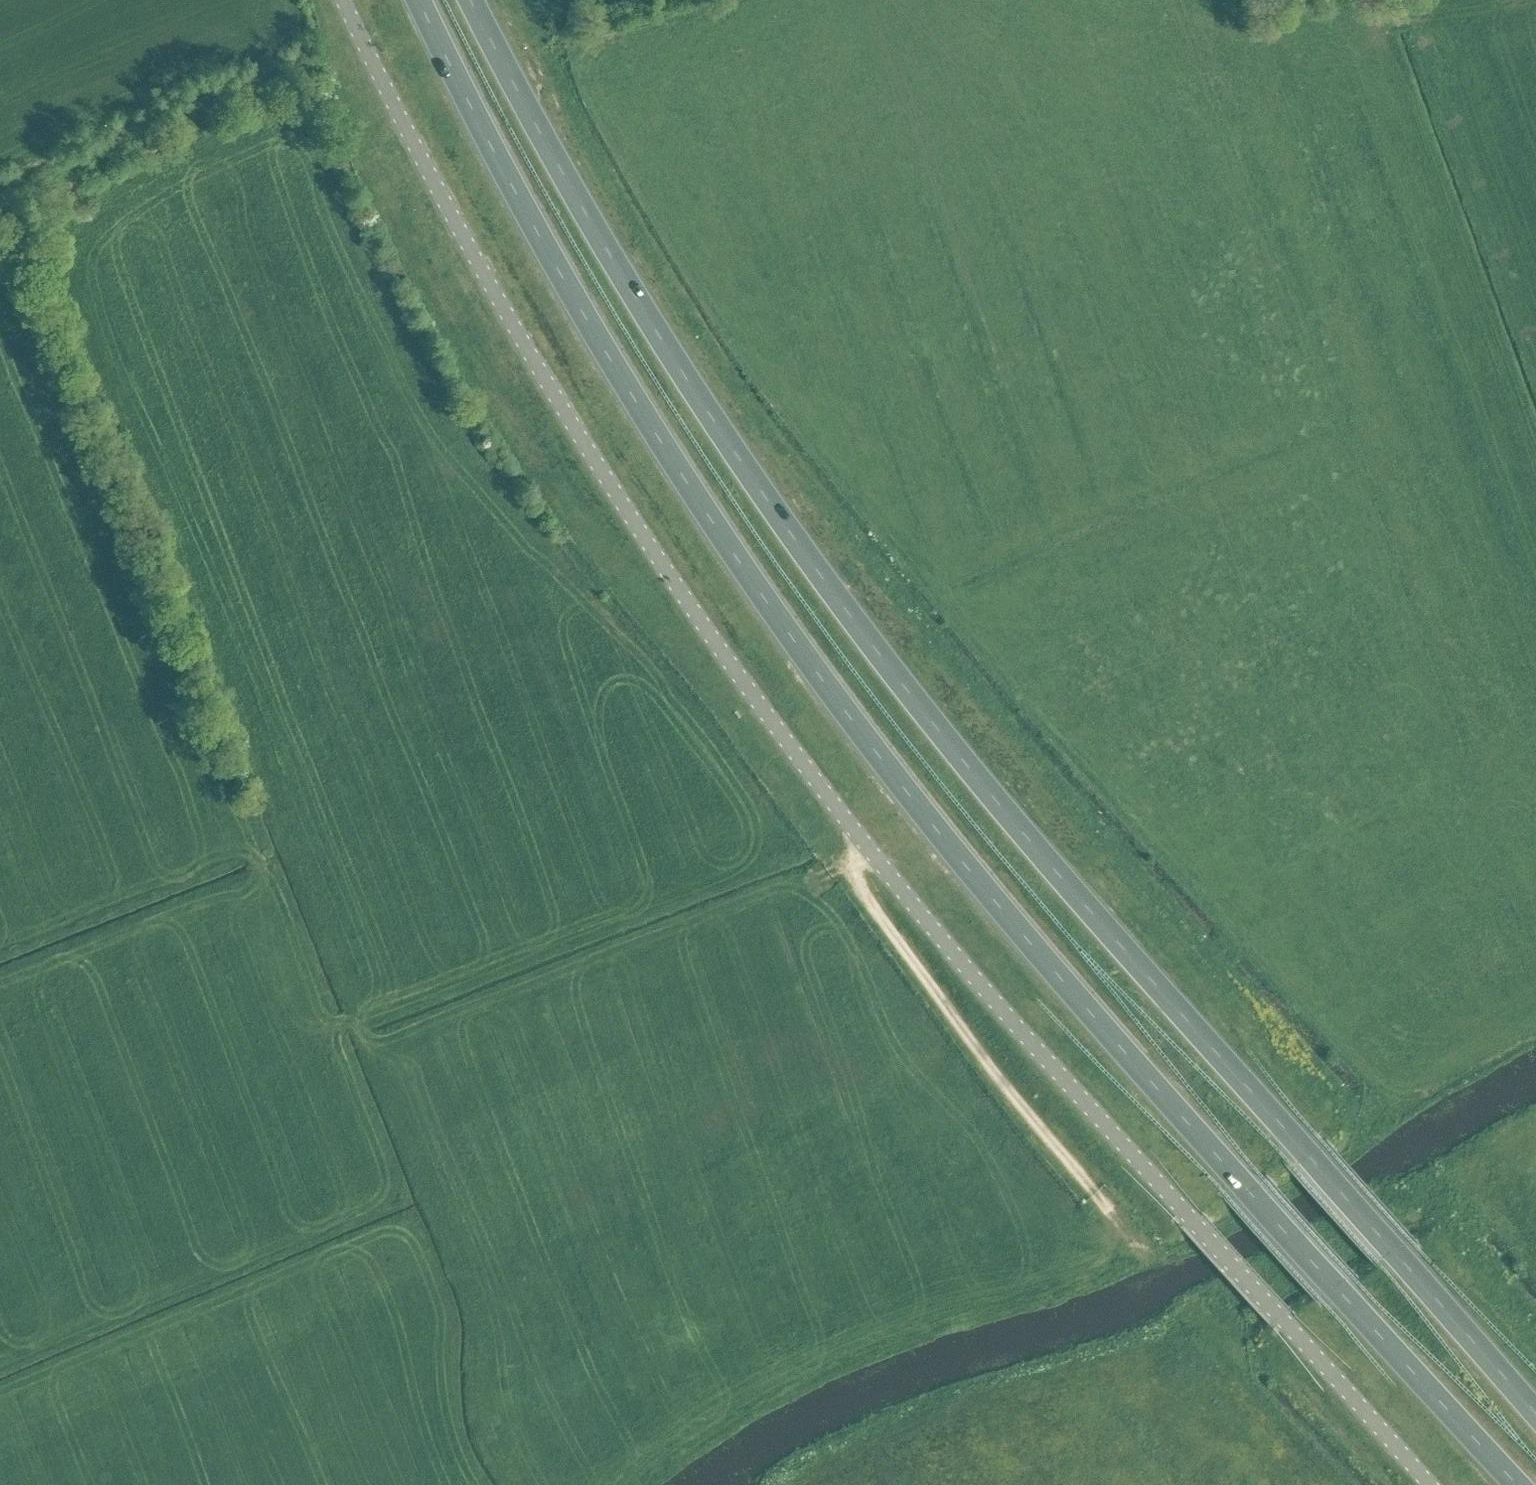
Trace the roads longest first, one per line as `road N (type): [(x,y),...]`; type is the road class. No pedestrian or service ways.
road 1 (trunk): [(419,0),(622,381),(837,701),(1104,1030),(1519,1484)]
road 2 (unclassified): [(1429,1484),(1012,1021),(860,840),(663,566),(537,366),(343,0)]
road 3 (trunk): [(1535,1413),(1046,862),(921,707),(788,529),(623,280),(470,0)]
road 4 (track): [(860,840),(855,869),(864,895),(1106,1211)]

